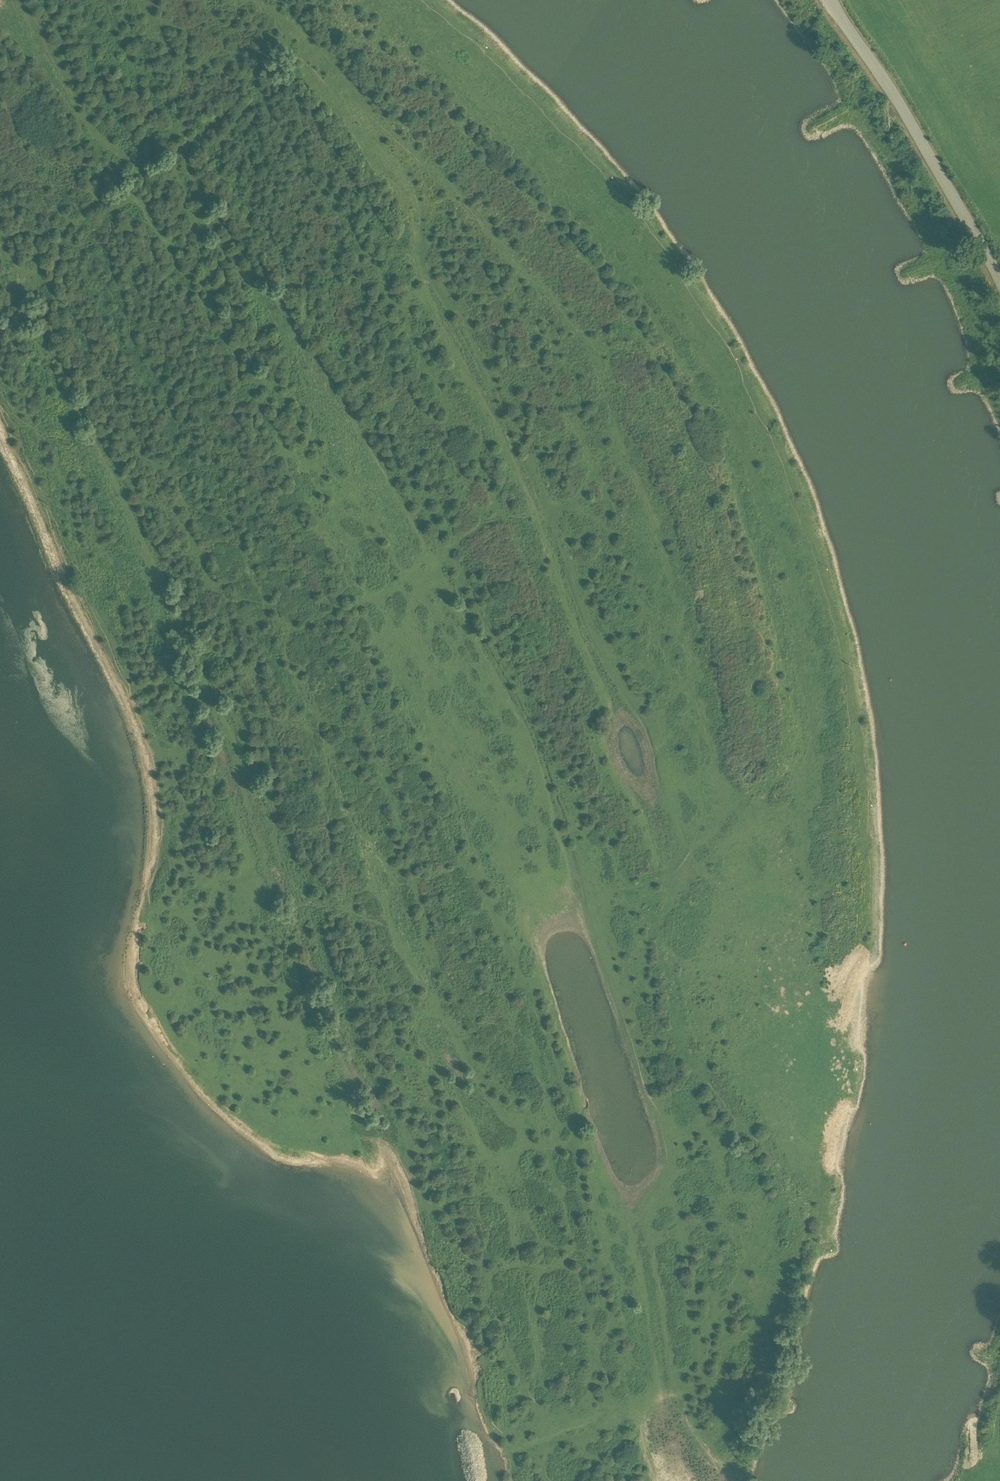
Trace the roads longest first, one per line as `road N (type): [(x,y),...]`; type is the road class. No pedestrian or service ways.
road 1 (unclassified): [(999,285),(827,0)]

